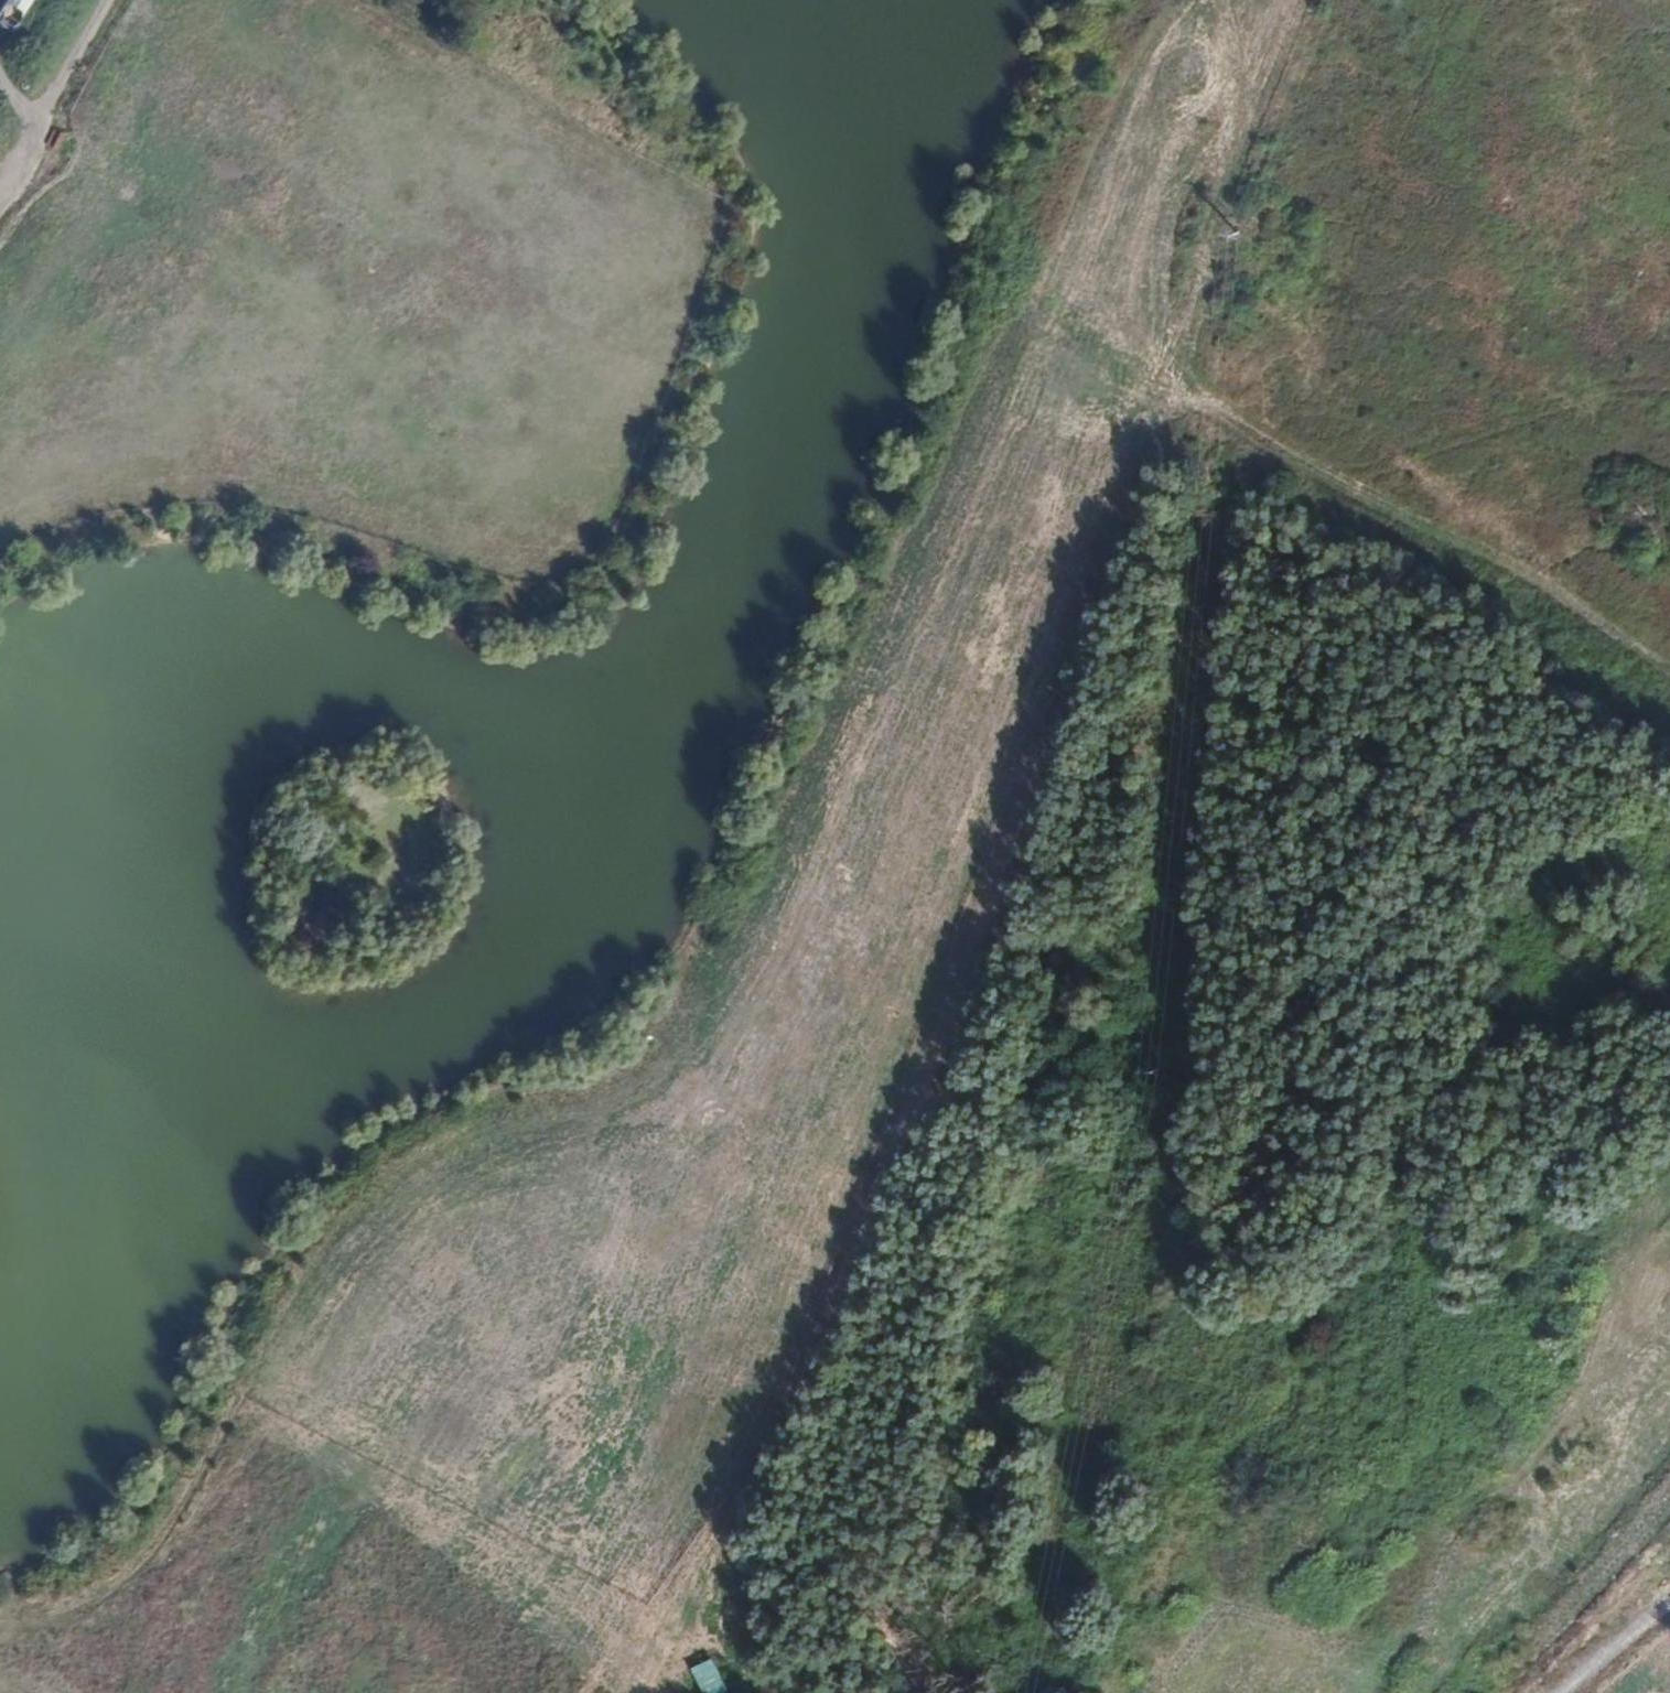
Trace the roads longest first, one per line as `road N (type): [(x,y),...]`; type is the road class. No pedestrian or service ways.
road 1 (track): [(0,162),(96,0)]
road 2 (track): [(1669,1593),(1562,1692)]

